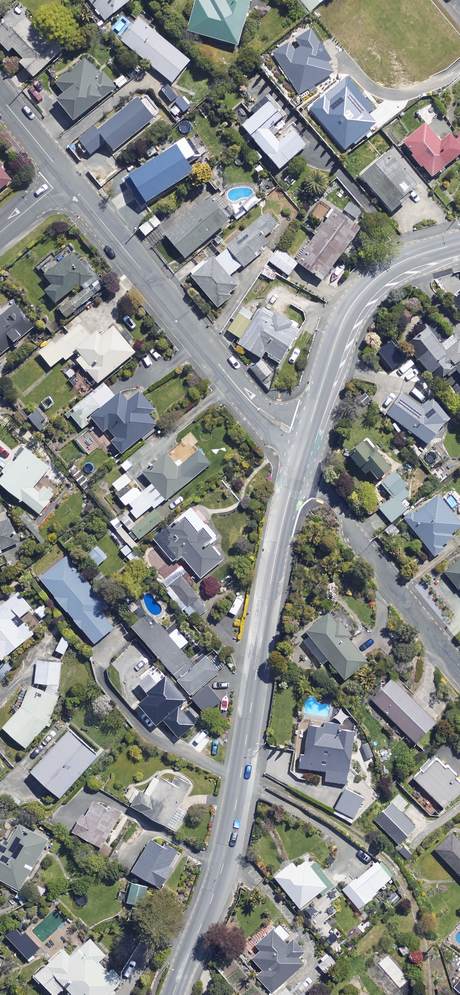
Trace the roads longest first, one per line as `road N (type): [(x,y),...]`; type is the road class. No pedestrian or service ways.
road 1 (tertiary): [(295,476),(233,821),(174,994)]
road 2 (residential): [(66,178),(259,410),(306,439)]
road 3 (tertiary): [(459,244),(403,261),(355,300),(306,439)]
road 4 (residential): [(459,669),(361,548),(346,517)]

